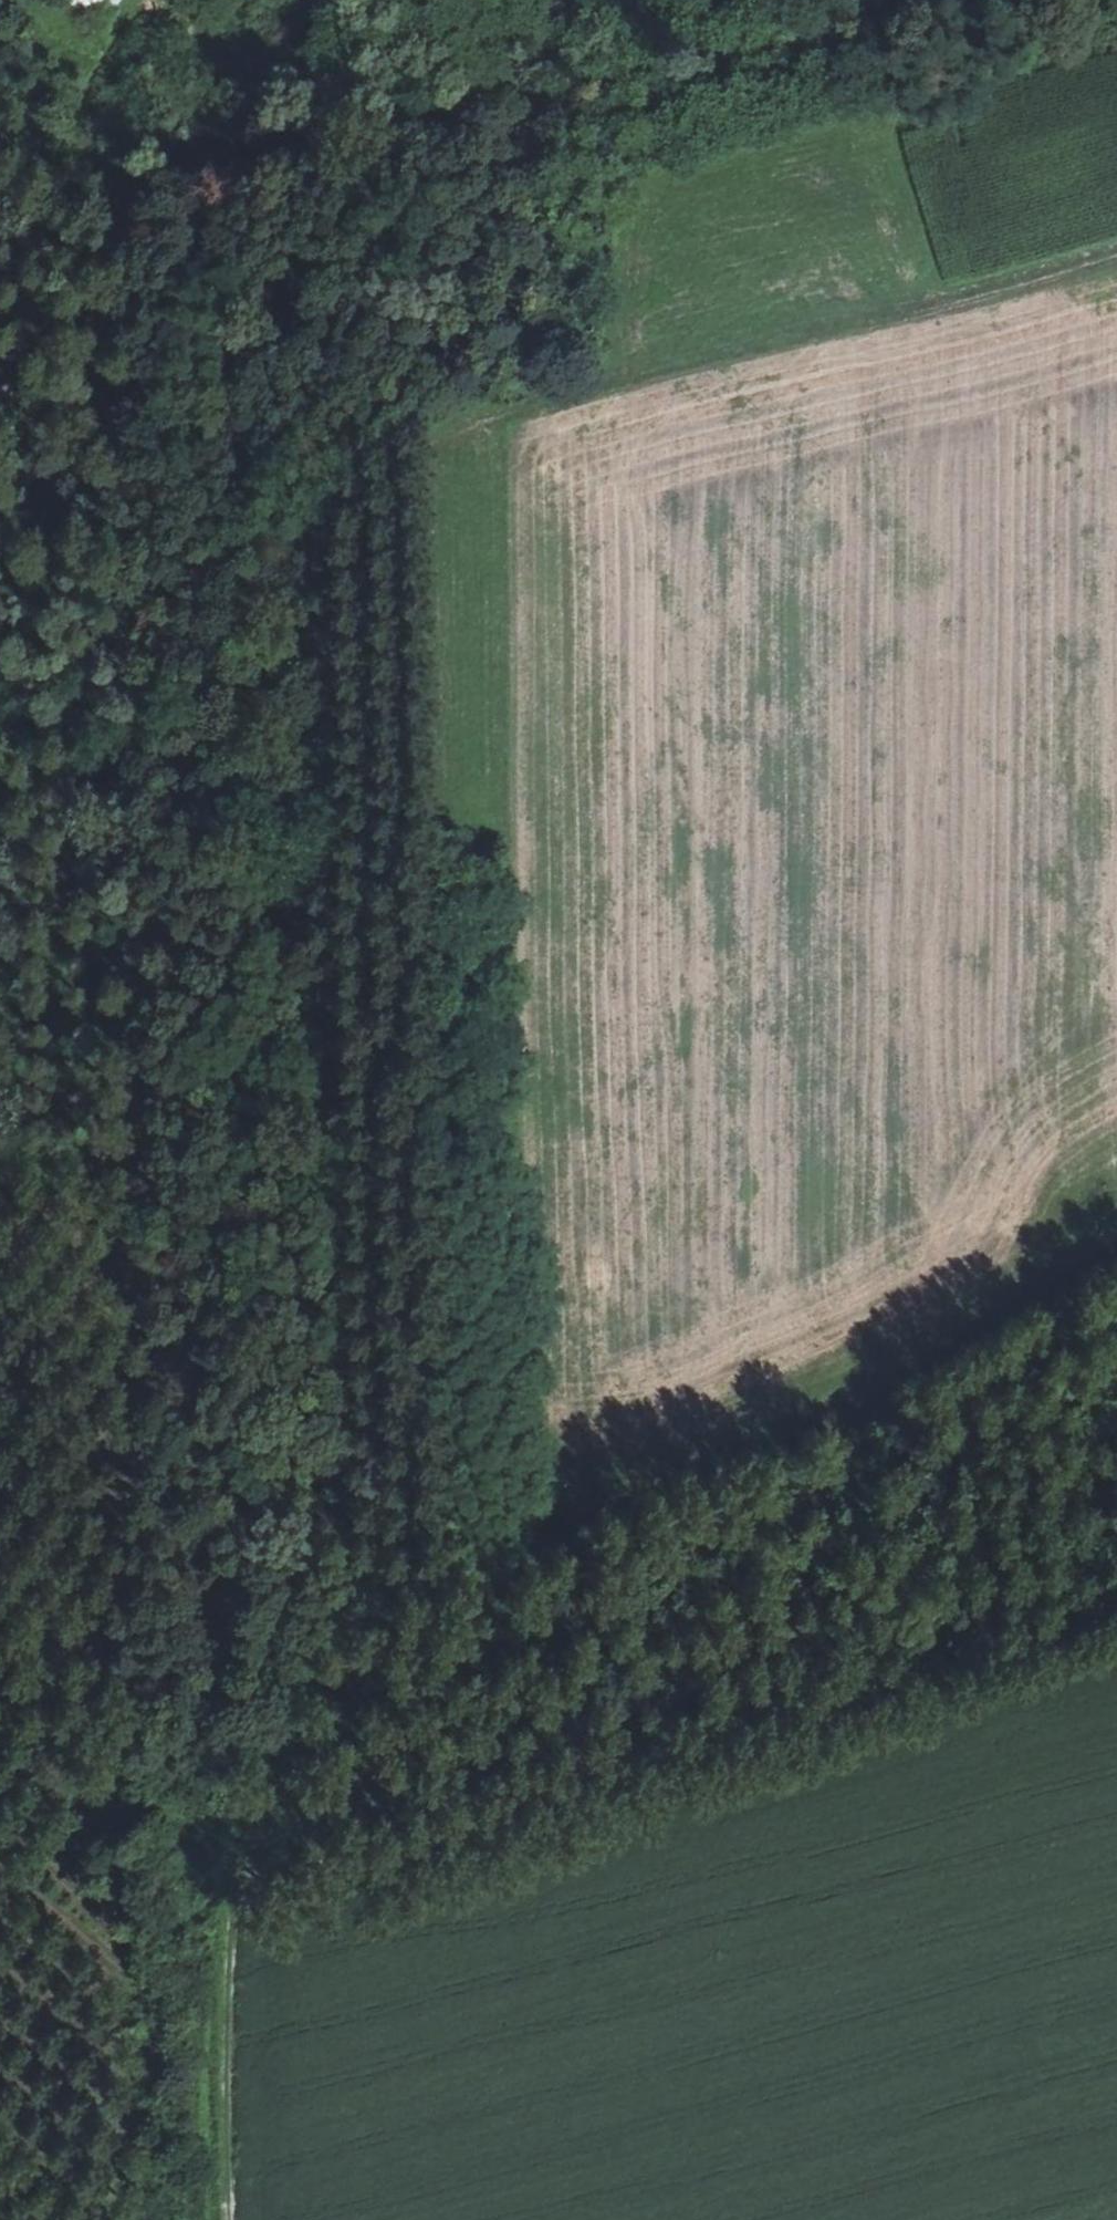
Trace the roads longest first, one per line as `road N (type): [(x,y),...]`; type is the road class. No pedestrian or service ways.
road 1 (track): [(228,1879),(218,2219)]

